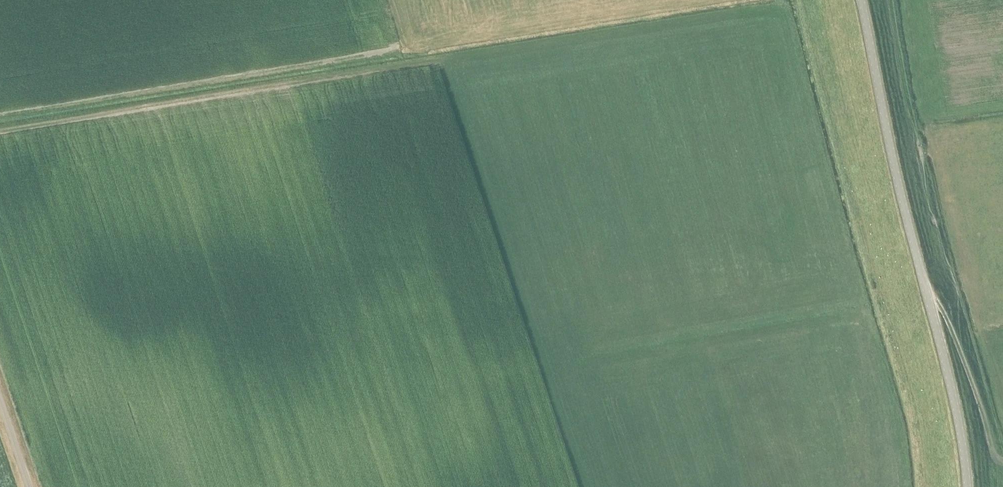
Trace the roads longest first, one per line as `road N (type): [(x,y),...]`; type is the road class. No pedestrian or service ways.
road 1 (tertiary): [(967,486),(954,402),(857,0)]

